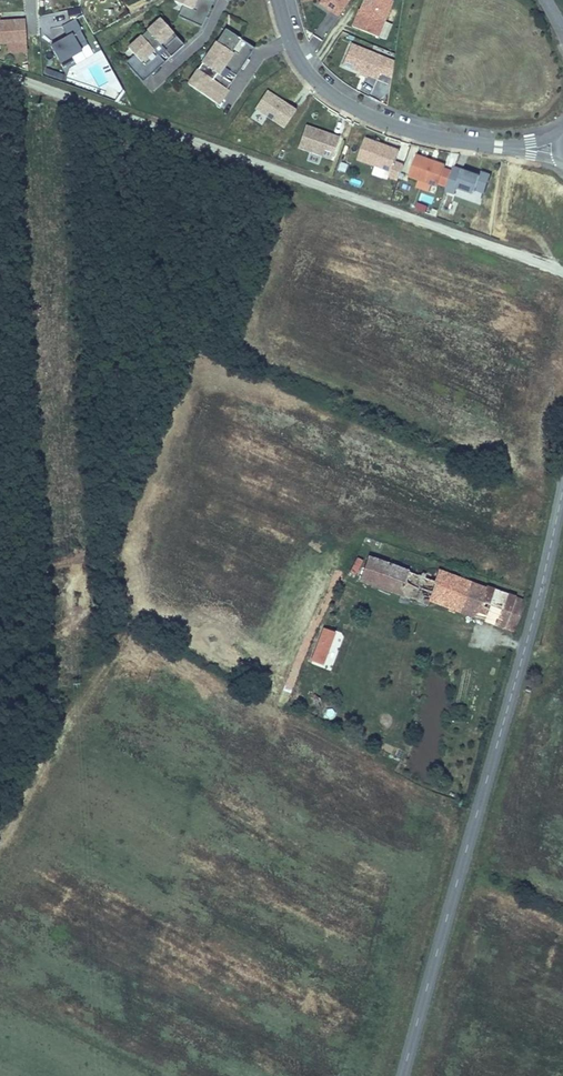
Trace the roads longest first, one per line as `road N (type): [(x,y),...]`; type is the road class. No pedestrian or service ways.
road 1 (tertiary): [(562,466),(543,567),(403,1075)]
road 2 (track): [(562,274),(0,71)]
road 3 (residential): [(559,149),(467,143),(357,112),(312,80),(291,41)]

